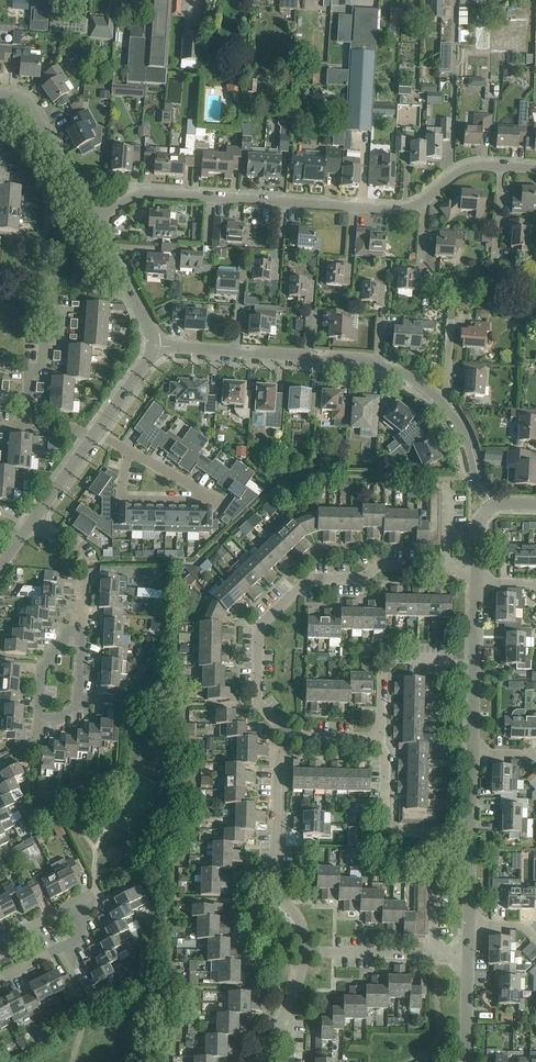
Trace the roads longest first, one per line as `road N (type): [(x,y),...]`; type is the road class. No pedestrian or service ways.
road 1 (residential): [(288,736),(258,701),(260,626),(308,580),(359,579),(383,566),(477,567)]
road 2 (residential): [(0,941),(89,896),(75,940),(0,979)]
road 3 (residential): [(306,952),(302,925),(276,885),(278,766),(288,736)]
road 4 (residential): [(473,755),(477,582)]
road 5 (unclassified): [(469,924),(473,755)]
road 6 (residential): [(469,956),(306,952)]
road 7 (residential): [(91,220),(32,108),(0,94)]
road 8 (residential): [(154,345),(91,220)]
road 9 (residential): [(204,491),(200,500),(121,498),(130,451)]
road 10 (residential): [(82,624),(83,565),(32,521)]
road 11 (residential): [(211,196),(139,195),(91,220)]
road 12 (residential): [(26,425),(30,376),(62,329),(63,309)]
road 13 (residential): [(39,720),(78,705),(82,624)]

